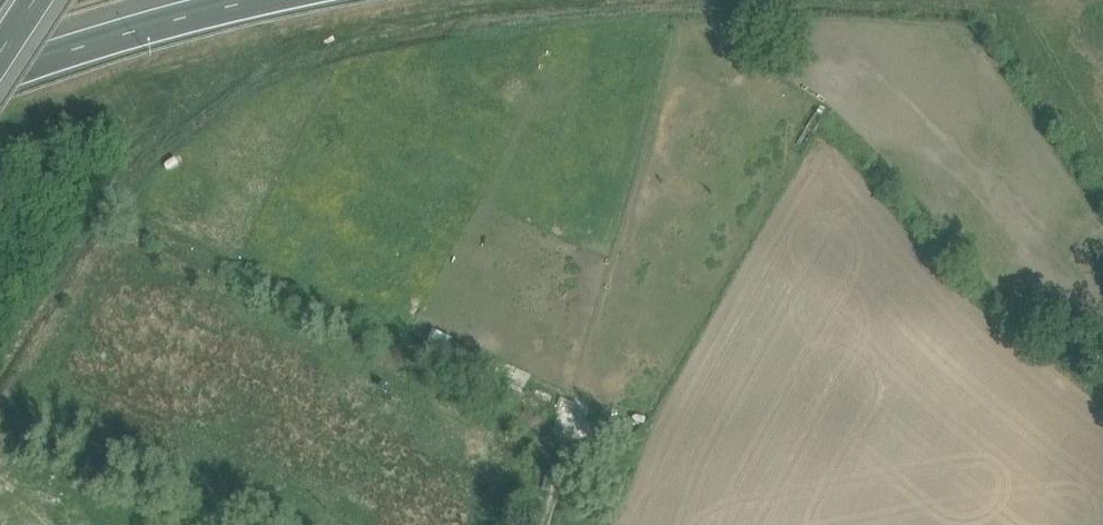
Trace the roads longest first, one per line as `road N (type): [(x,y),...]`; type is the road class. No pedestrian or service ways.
road 1 (motorway): [(256,0),(0,76)]

